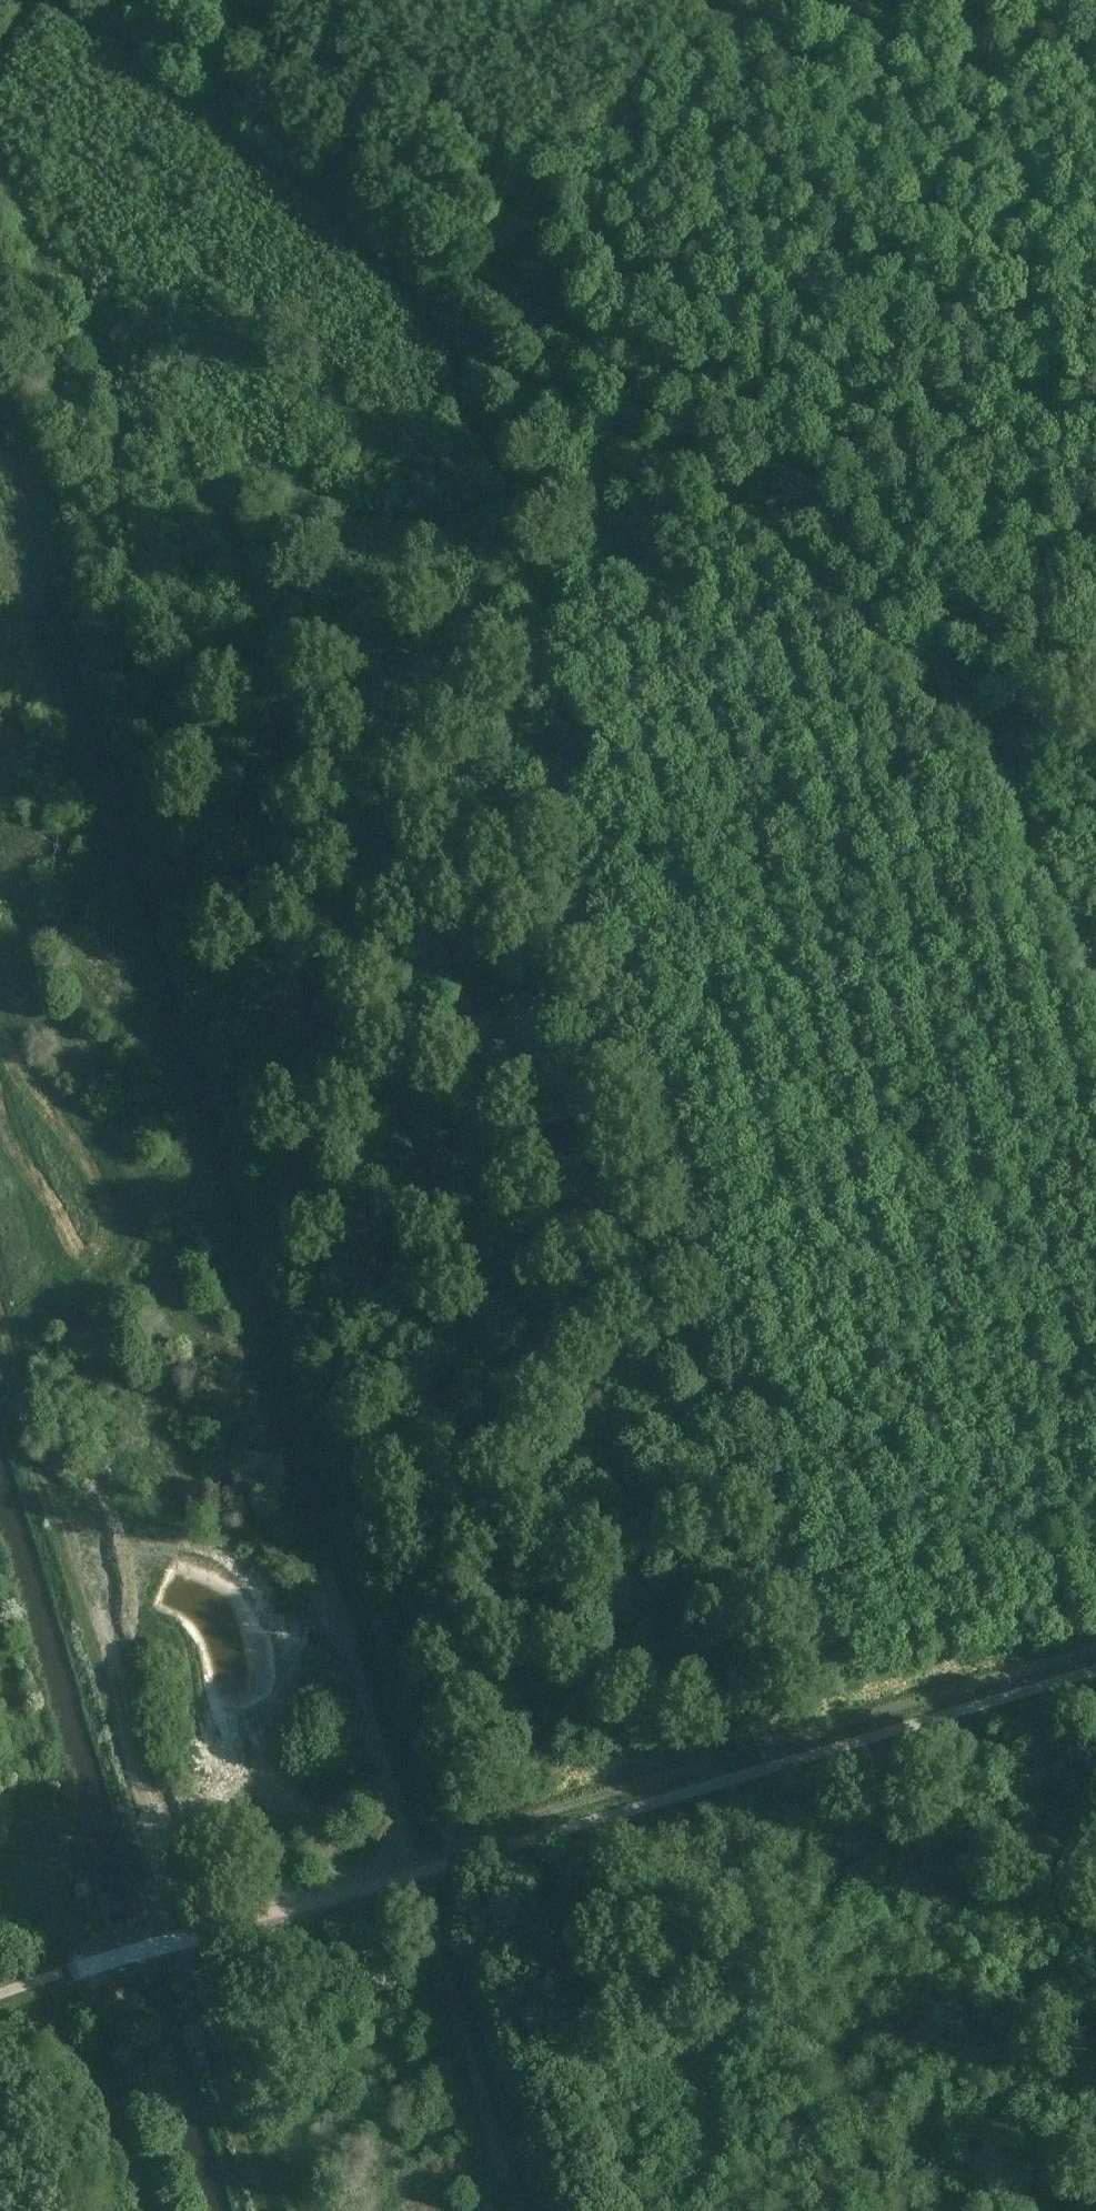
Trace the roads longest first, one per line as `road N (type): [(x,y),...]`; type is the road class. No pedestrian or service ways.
road 1 (track): [(270,2210),(198,1932),(0,1299)]

